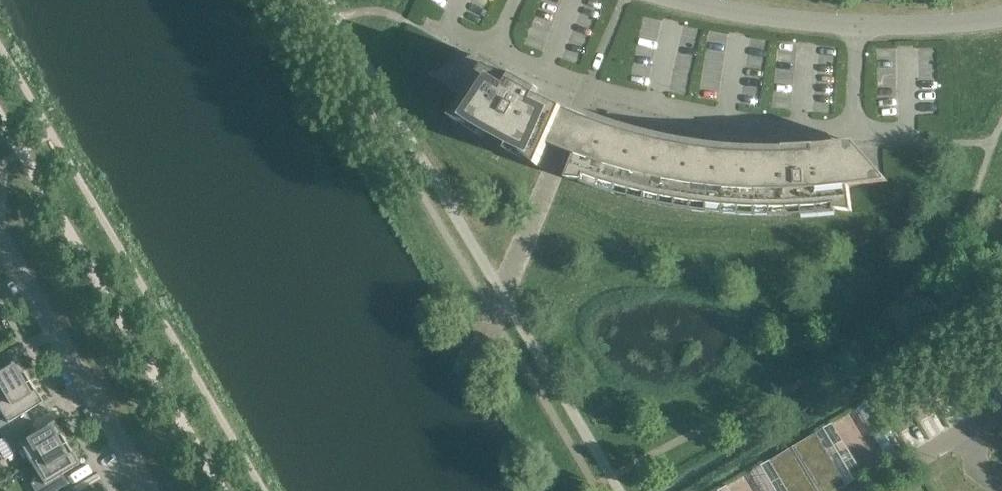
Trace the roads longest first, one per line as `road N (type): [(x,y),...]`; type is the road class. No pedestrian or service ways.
road 1 (residential): [(1001,20),(861,26),(679,0)]
road 2 (unclassified): [(146,490),(0,242)]

